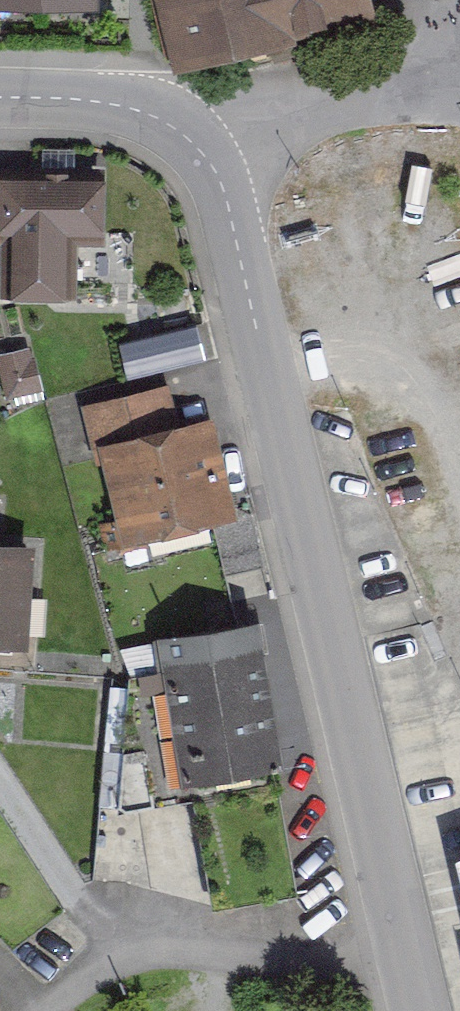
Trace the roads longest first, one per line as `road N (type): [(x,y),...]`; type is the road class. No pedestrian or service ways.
road 1 (residential): [(0,95),(114,103),(154,119),(189,146),(215,186),(394,957)]
road 2 (residential): [(39,1010),(131,921),(394,957)]

